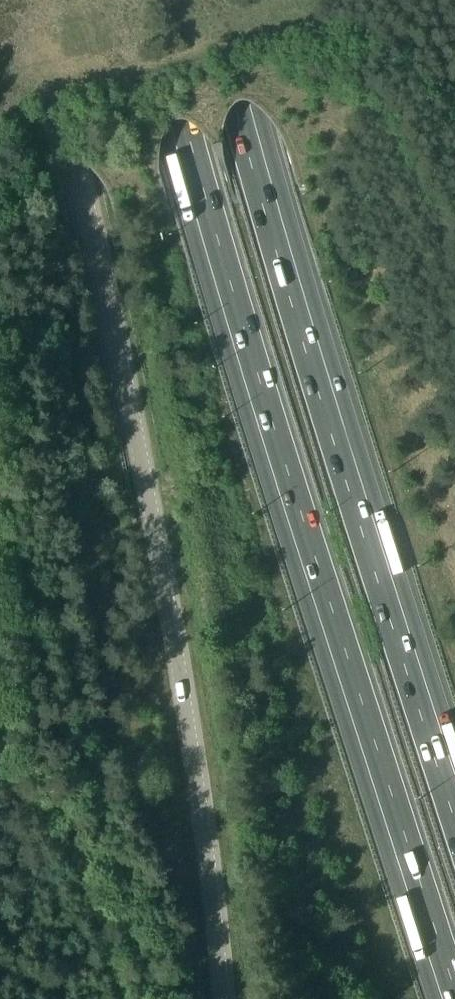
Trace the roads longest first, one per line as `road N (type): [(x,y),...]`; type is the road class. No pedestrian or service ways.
road 1 (motorway): [(143,0),(448,998)]
road 2 (tertiary): [(225,998),(192,718),(75,165),(32,0)]
road 3 (motorway): [(454,801),(326,394),(214,0)]

